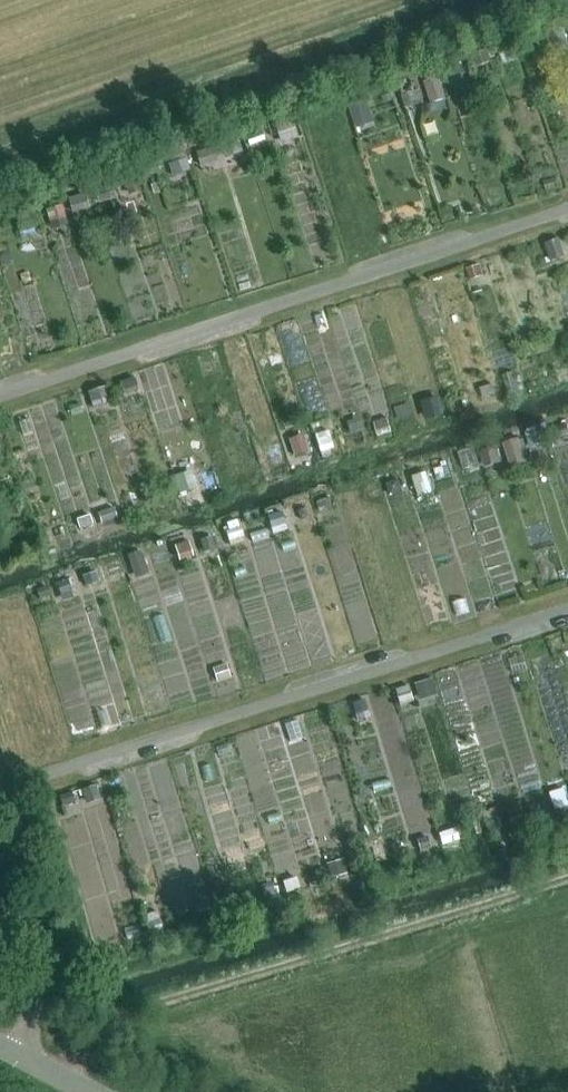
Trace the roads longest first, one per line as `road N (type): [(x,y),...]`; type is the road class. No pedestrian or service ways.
road 1 (track): [(63,1077),(90,1036),(121,1012),(567,875)]

